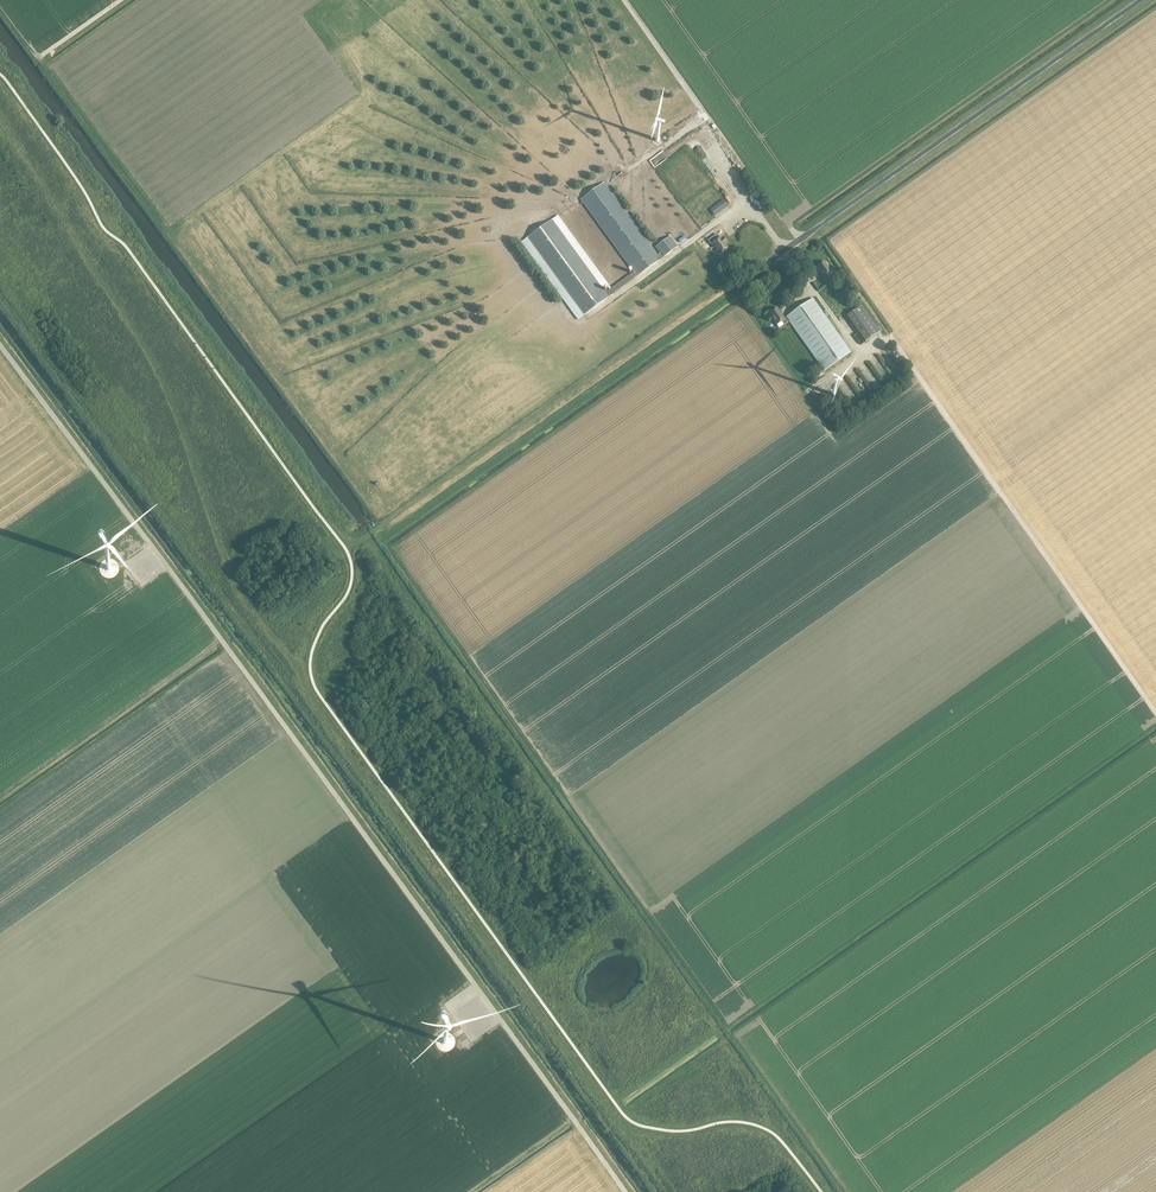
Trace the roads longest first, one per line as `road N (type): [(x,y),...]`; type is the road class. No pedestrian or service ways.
road 1 (unclassified): [(764,264),(1135,0)]

